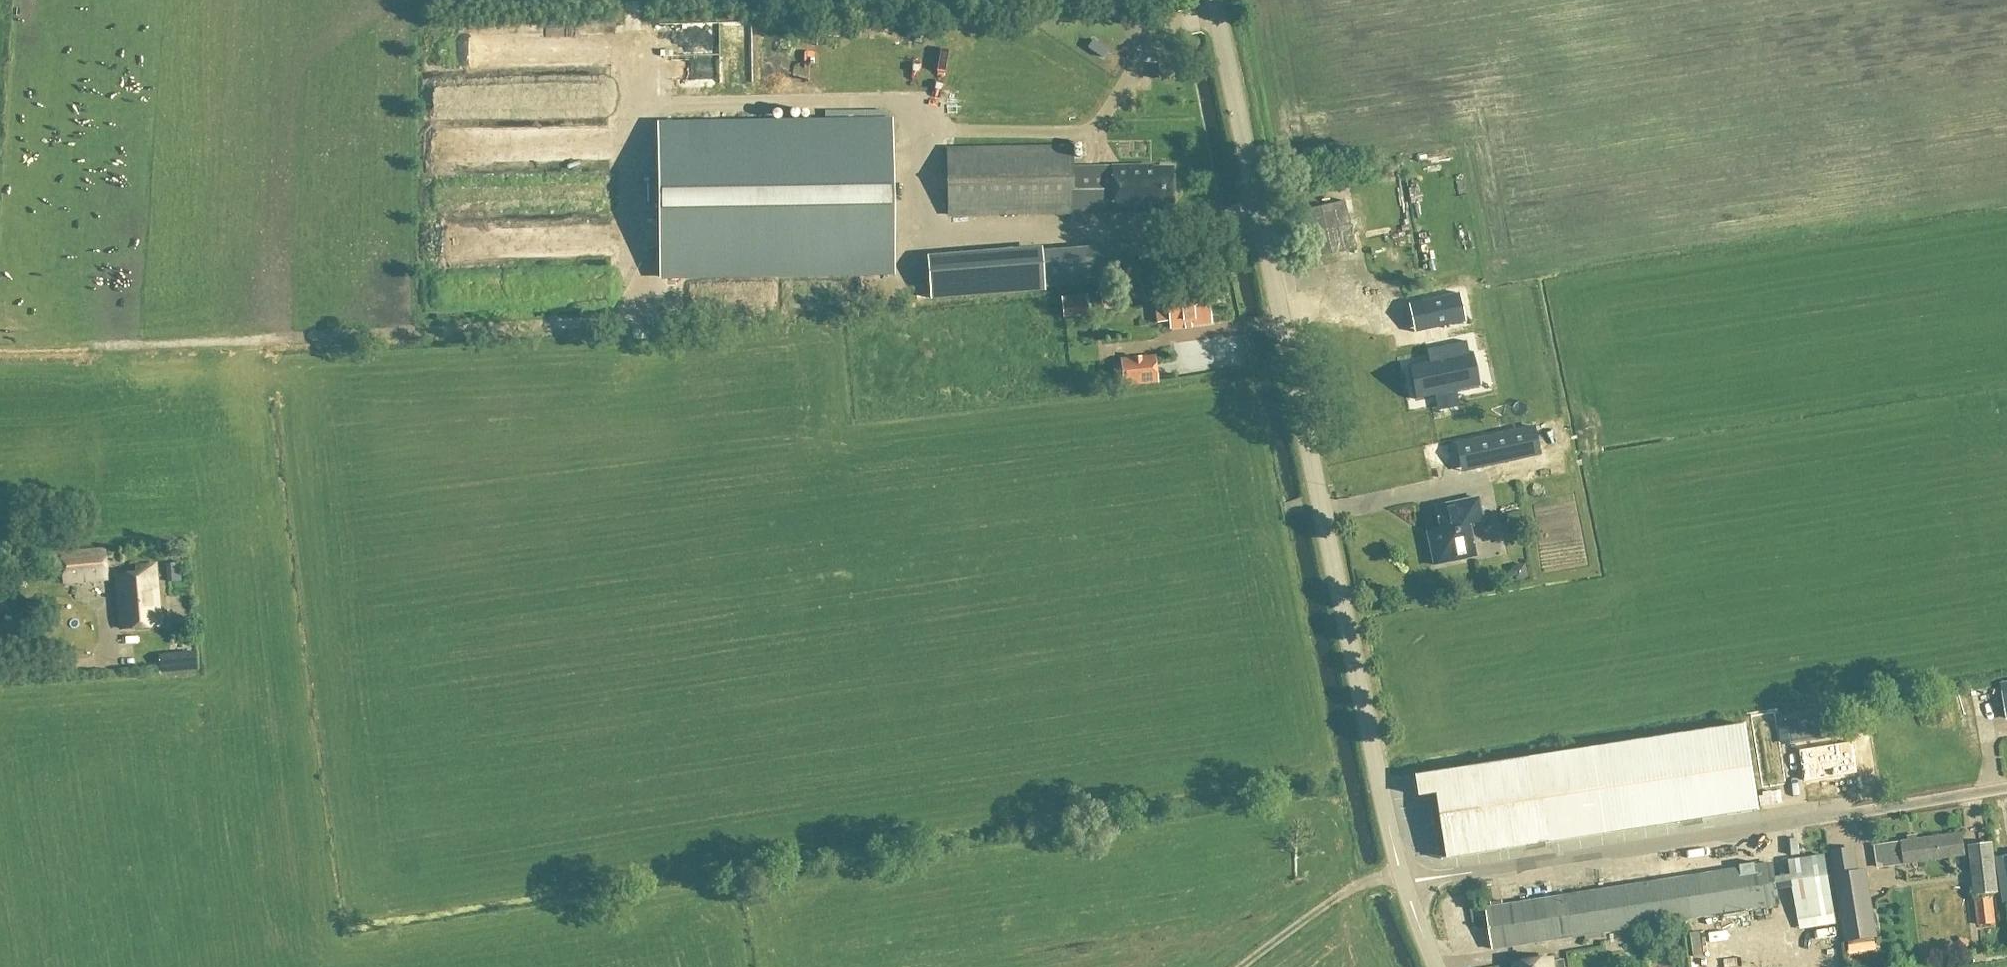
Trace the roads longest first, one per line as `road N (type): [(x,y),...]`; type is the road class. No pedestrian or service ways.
road 1 (tertiary): [(1405,886),(1210,0)]
road 2 (unclassified): [(1405,886),(2006,790)]
road 3 (track): [(1401,875),(1353,887),(1243,966)]

